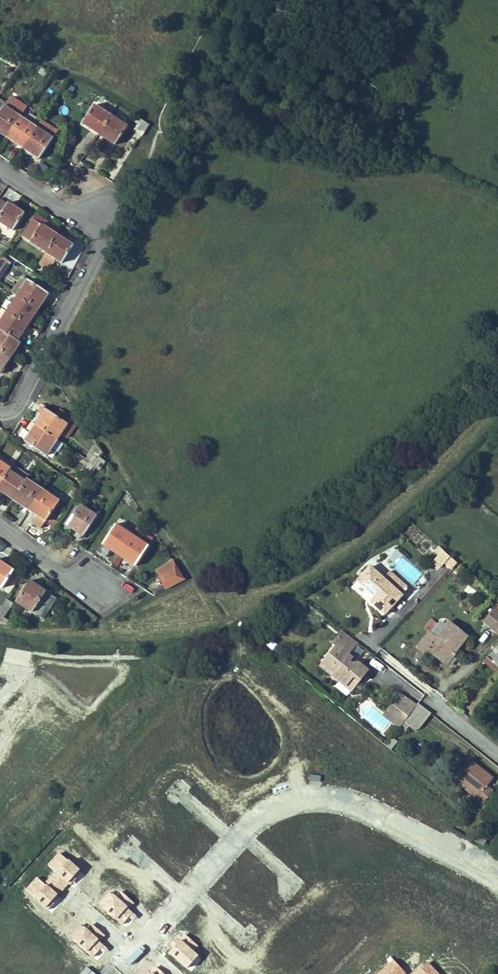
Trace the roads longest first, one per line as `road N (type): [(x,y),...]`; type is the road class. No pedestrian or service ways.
road 1 (track): [(497,405),(401,499),(241,615),(187,634),(122,638)]
road 2 (residential): [(102,233),(16,410),(0,414)]
road 3 (residential): [(0,167),(102,233)]
road 4 (residential): [(0,524),(96,598)]

